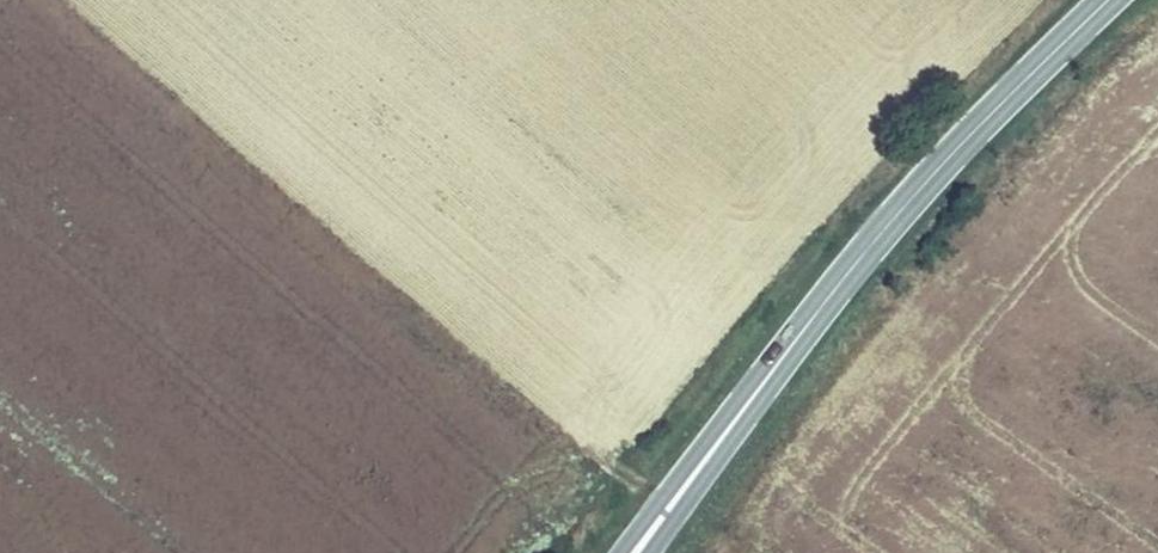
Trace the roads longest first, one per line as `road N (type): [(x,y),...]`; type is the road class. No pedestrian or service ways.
road 1 (secondary): [(765,381),(933,174),(1109,0)]
road 2 (secondary): [(765,381),(620,552)]
road 3 (secondary): [(650,552),(765,381)]

